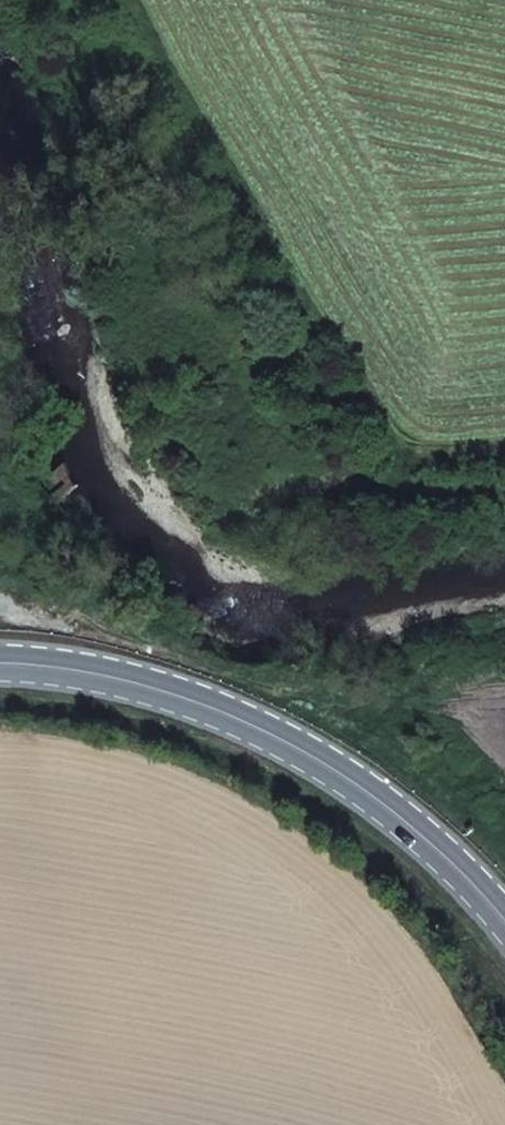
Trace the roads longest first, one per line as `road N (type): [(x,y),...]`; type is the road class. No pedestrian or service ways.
road 1 (secondary): [(0,663),(131,680),(285,740),(417,831),(504,919)]

